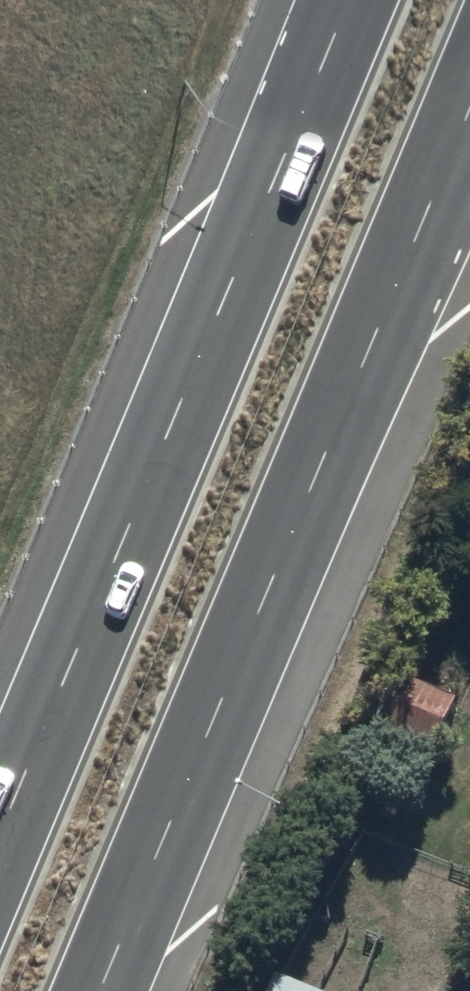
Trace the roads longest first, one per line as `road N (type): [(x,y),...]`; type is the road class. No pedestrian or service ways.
road 1 (trunk): [(469,127),(107,990)]
road 2 (trunk): [(0,814),(342,0)]

